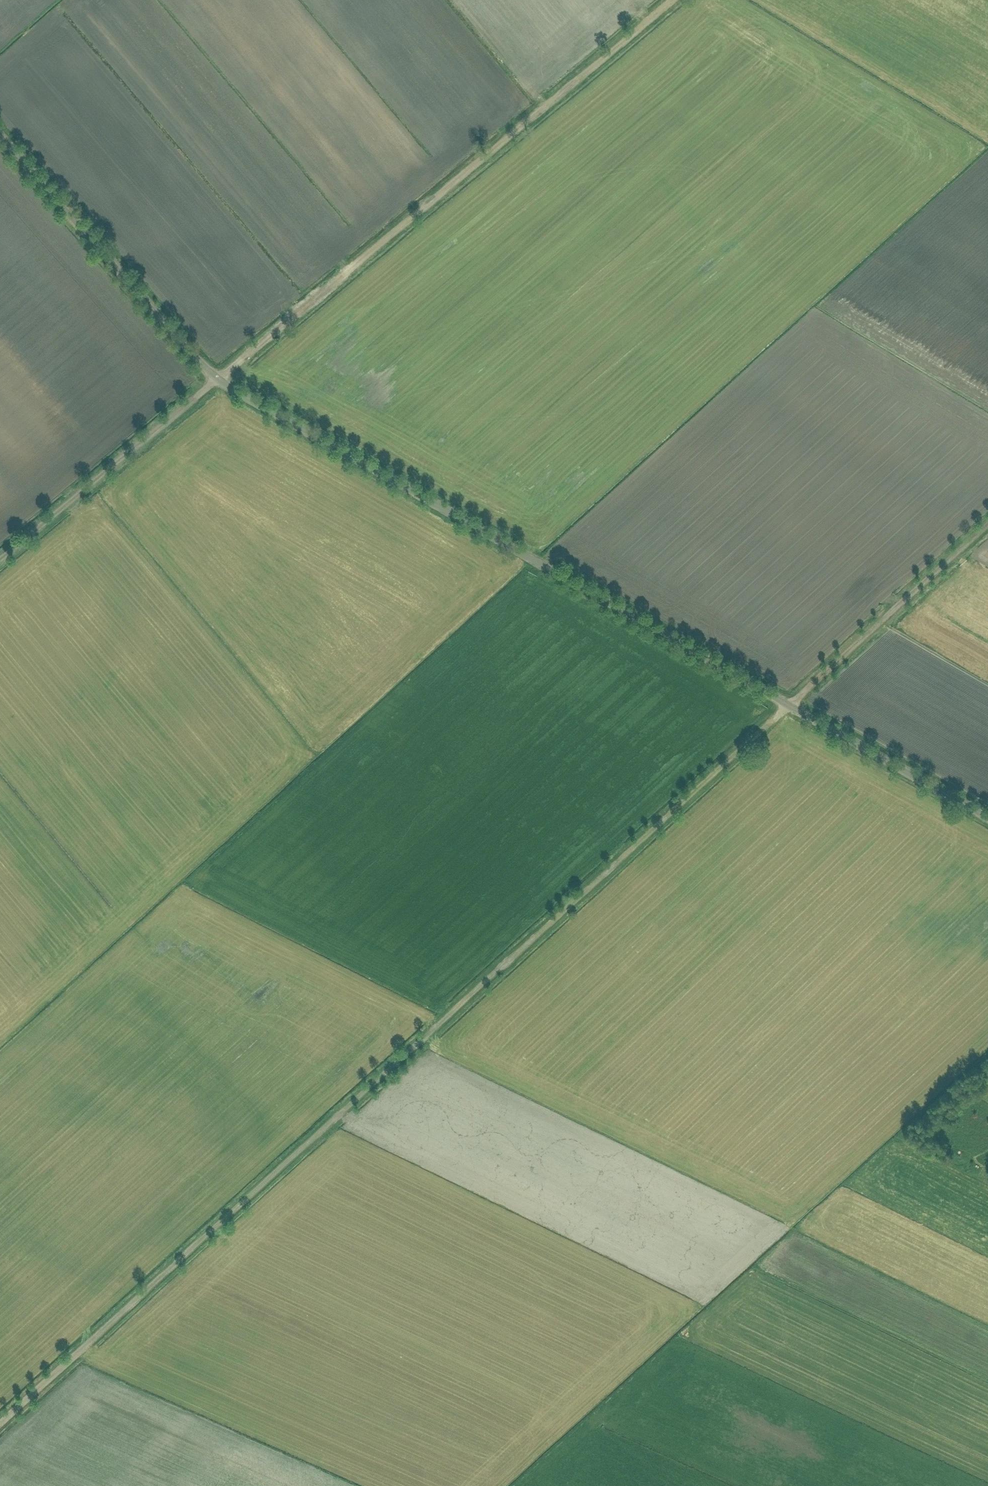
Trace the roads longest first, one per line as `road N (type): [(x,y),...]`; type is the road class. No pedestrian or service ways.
road 1 (track): [(987,523),(0,1422)]
road 2 (unclassified): [(987,817),(232,387),(191,352),(0,134)]
road 3 (track): [(672,0),(0,558)]

